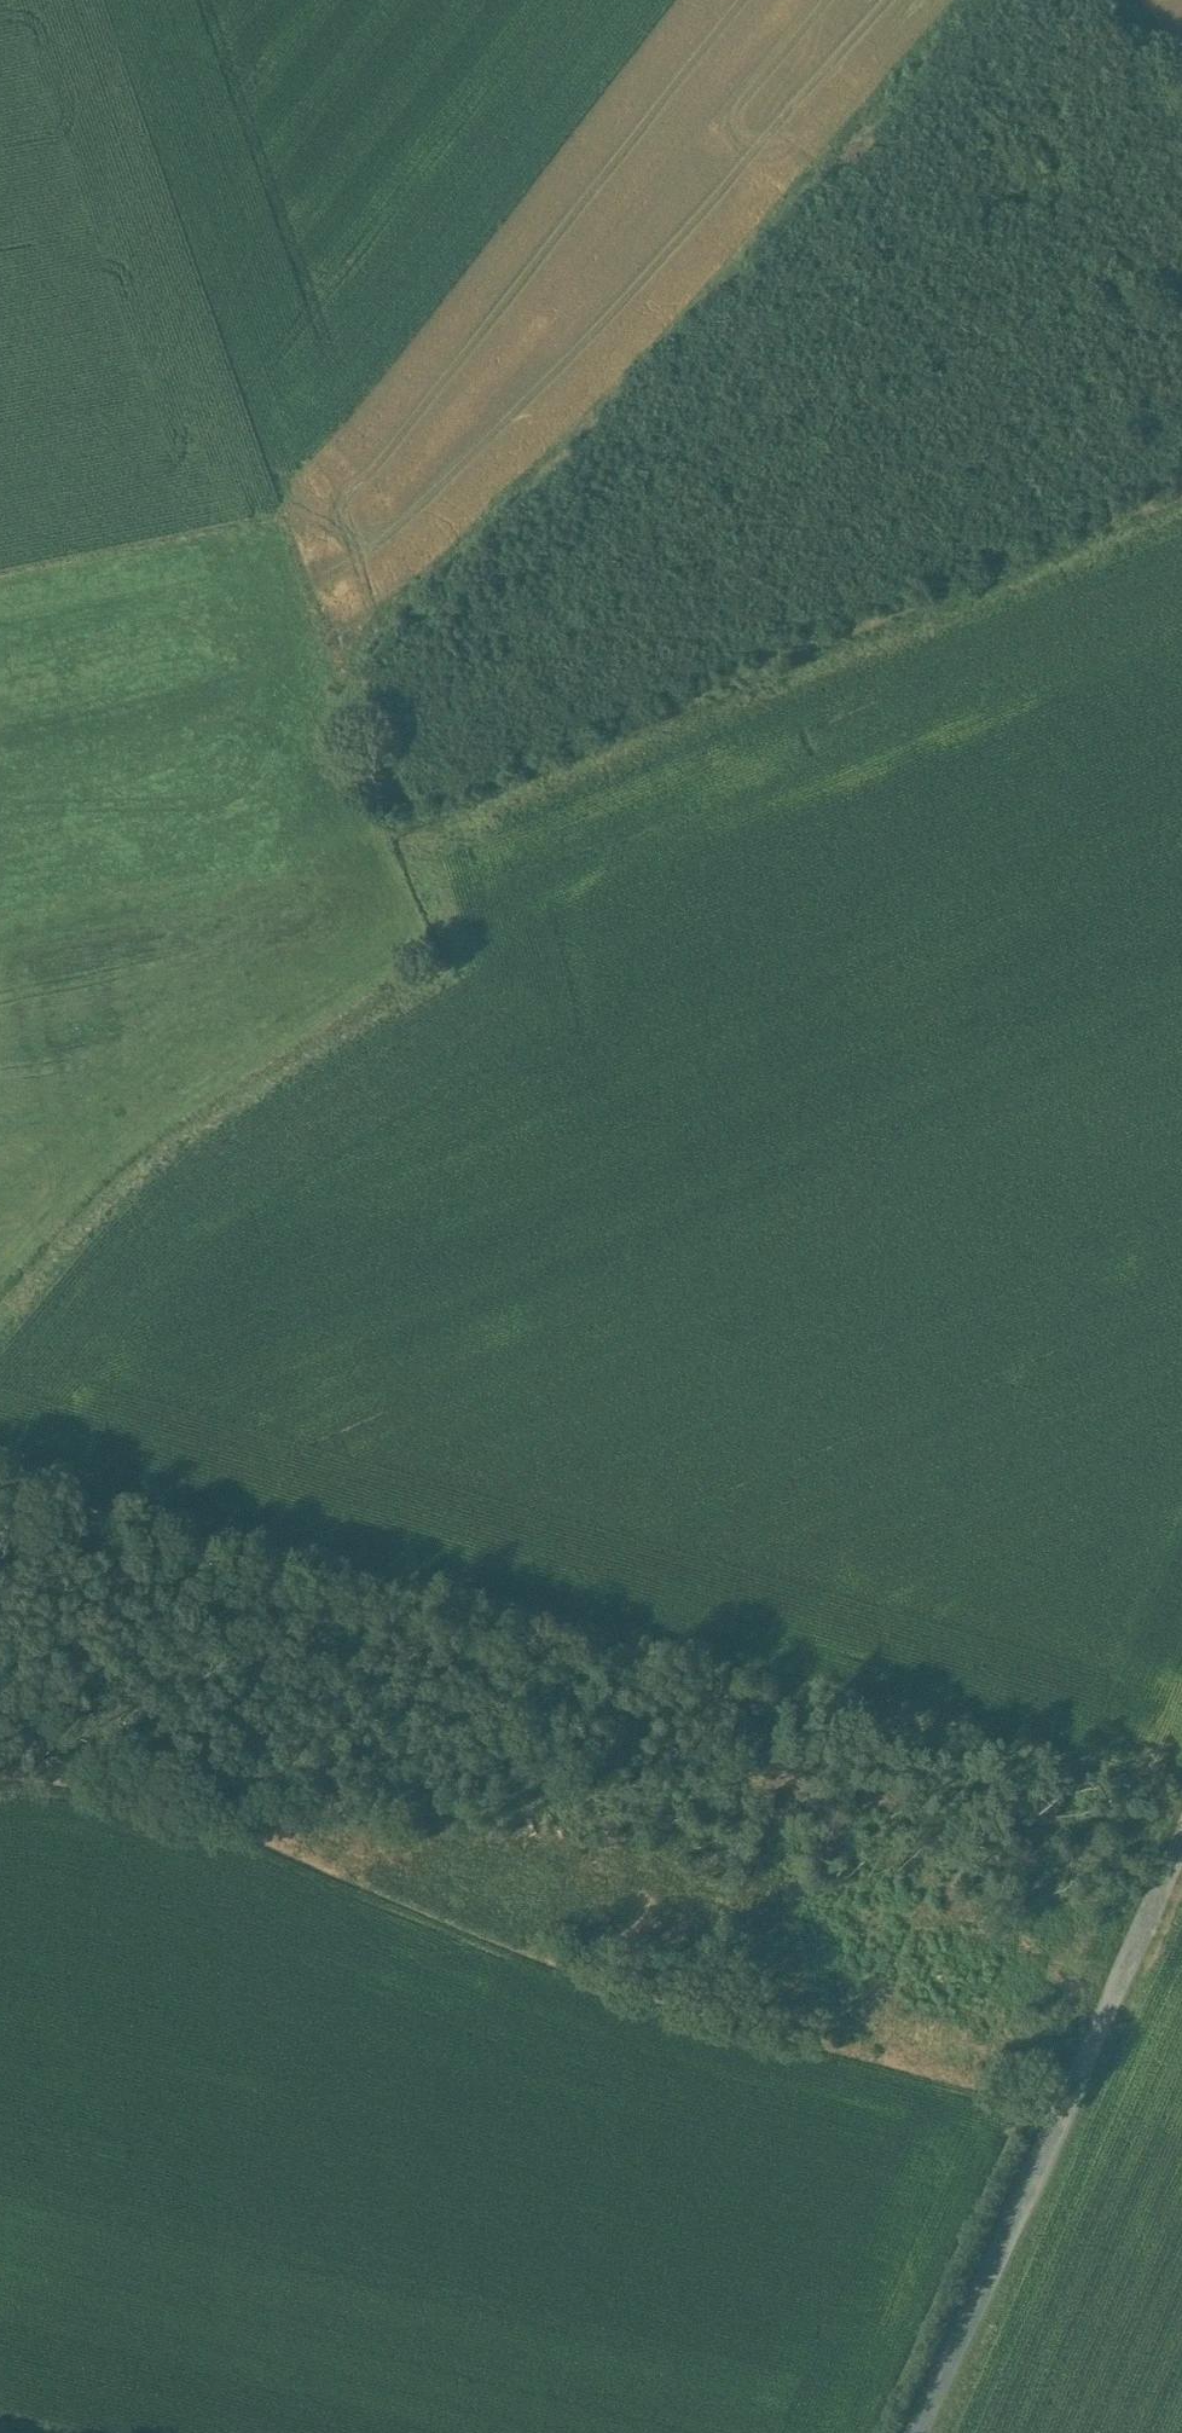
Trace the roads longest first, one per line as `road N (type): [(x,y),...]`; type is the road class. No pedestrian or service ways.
road 1 (track): [(923,2432),(1181,1858)]

